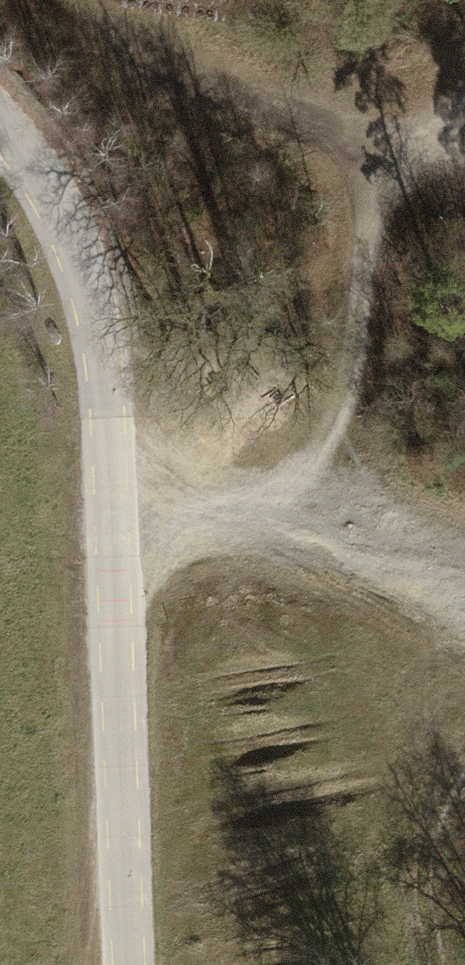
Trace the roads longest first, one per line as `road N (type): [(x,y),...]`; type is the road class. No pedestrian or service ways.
road 1 (unclassified): [(122,964),(103,336),(13,123),(0,113)]
road 2 (track): [(63,0),(142,41),(225,65),(340,130),(366,167),(355,333),(345,384),(324,425),(256,484),(198,495),(110,487)]

